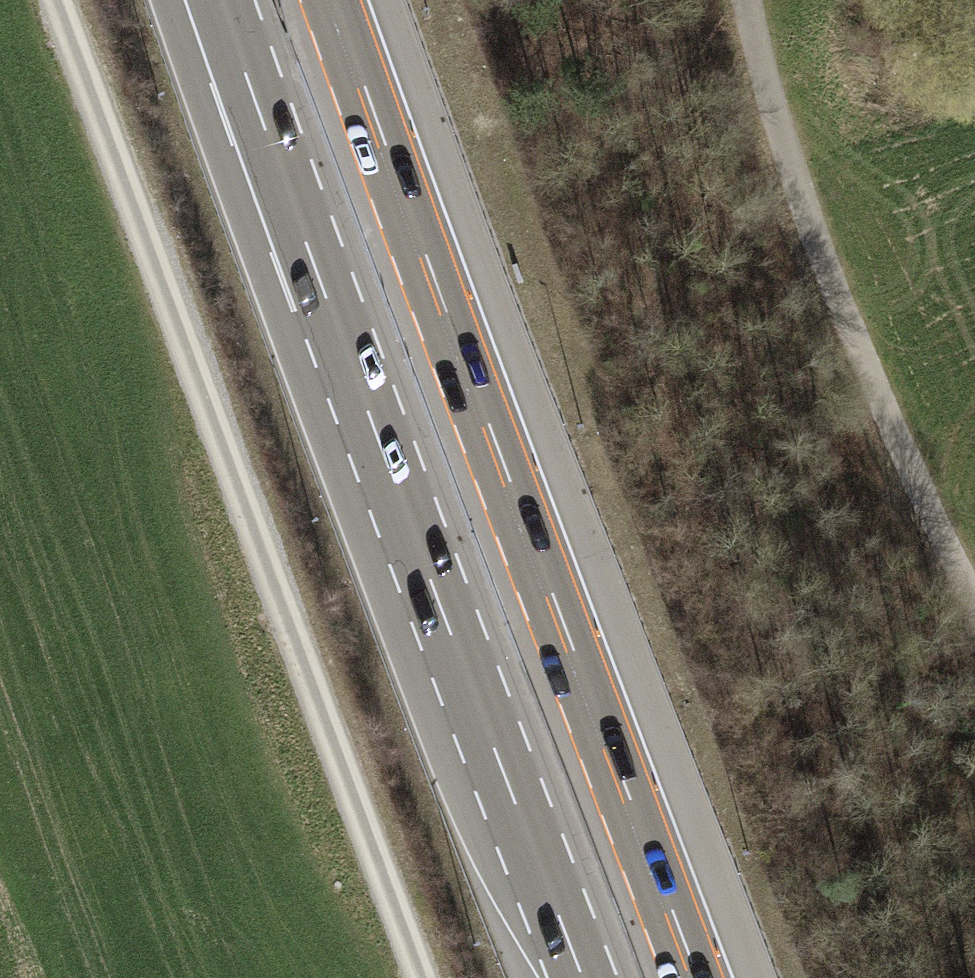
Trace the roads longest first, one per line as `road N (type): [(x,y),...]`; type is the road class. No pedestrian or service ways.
road 1 (motorway): [(205,0),(357,431),(576,977)]
road 2 (motorway): [(703,977),(336,0)]
road 3 (track): [(415,977),(59,0)]
road 4 (track): [(974,590),(833,293),(749,0)]

